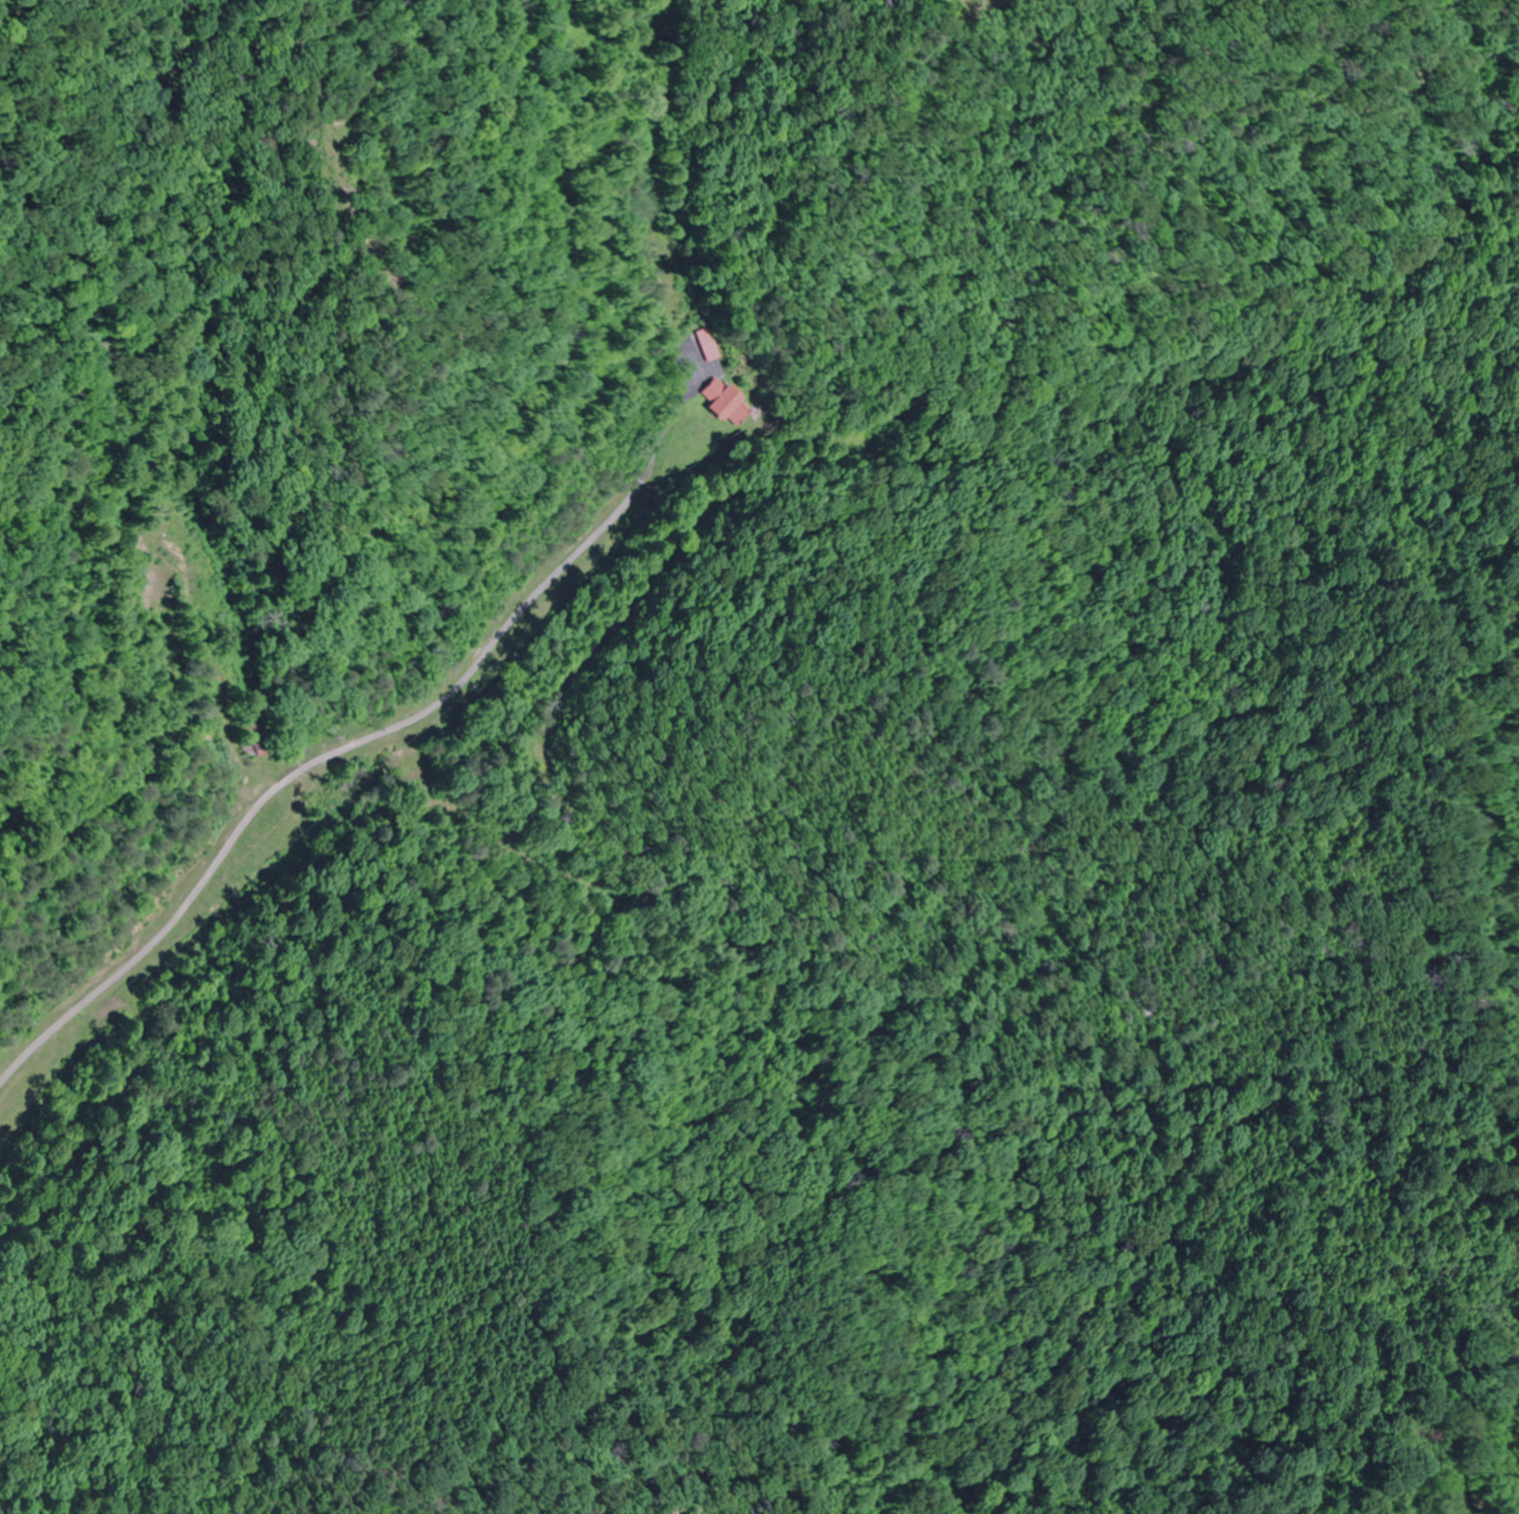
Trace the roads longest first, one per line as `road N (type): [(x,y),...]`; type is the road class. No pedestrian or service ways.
road 1 (residential): [(0,1092),(35,1048),(171,920),(275,784),(447,703),(617,513),(709,359)]
road 2 (track): [(1518,717),(1416,830),(1393,924),(1384,1084),(1436,1238),(1518,1356)]

